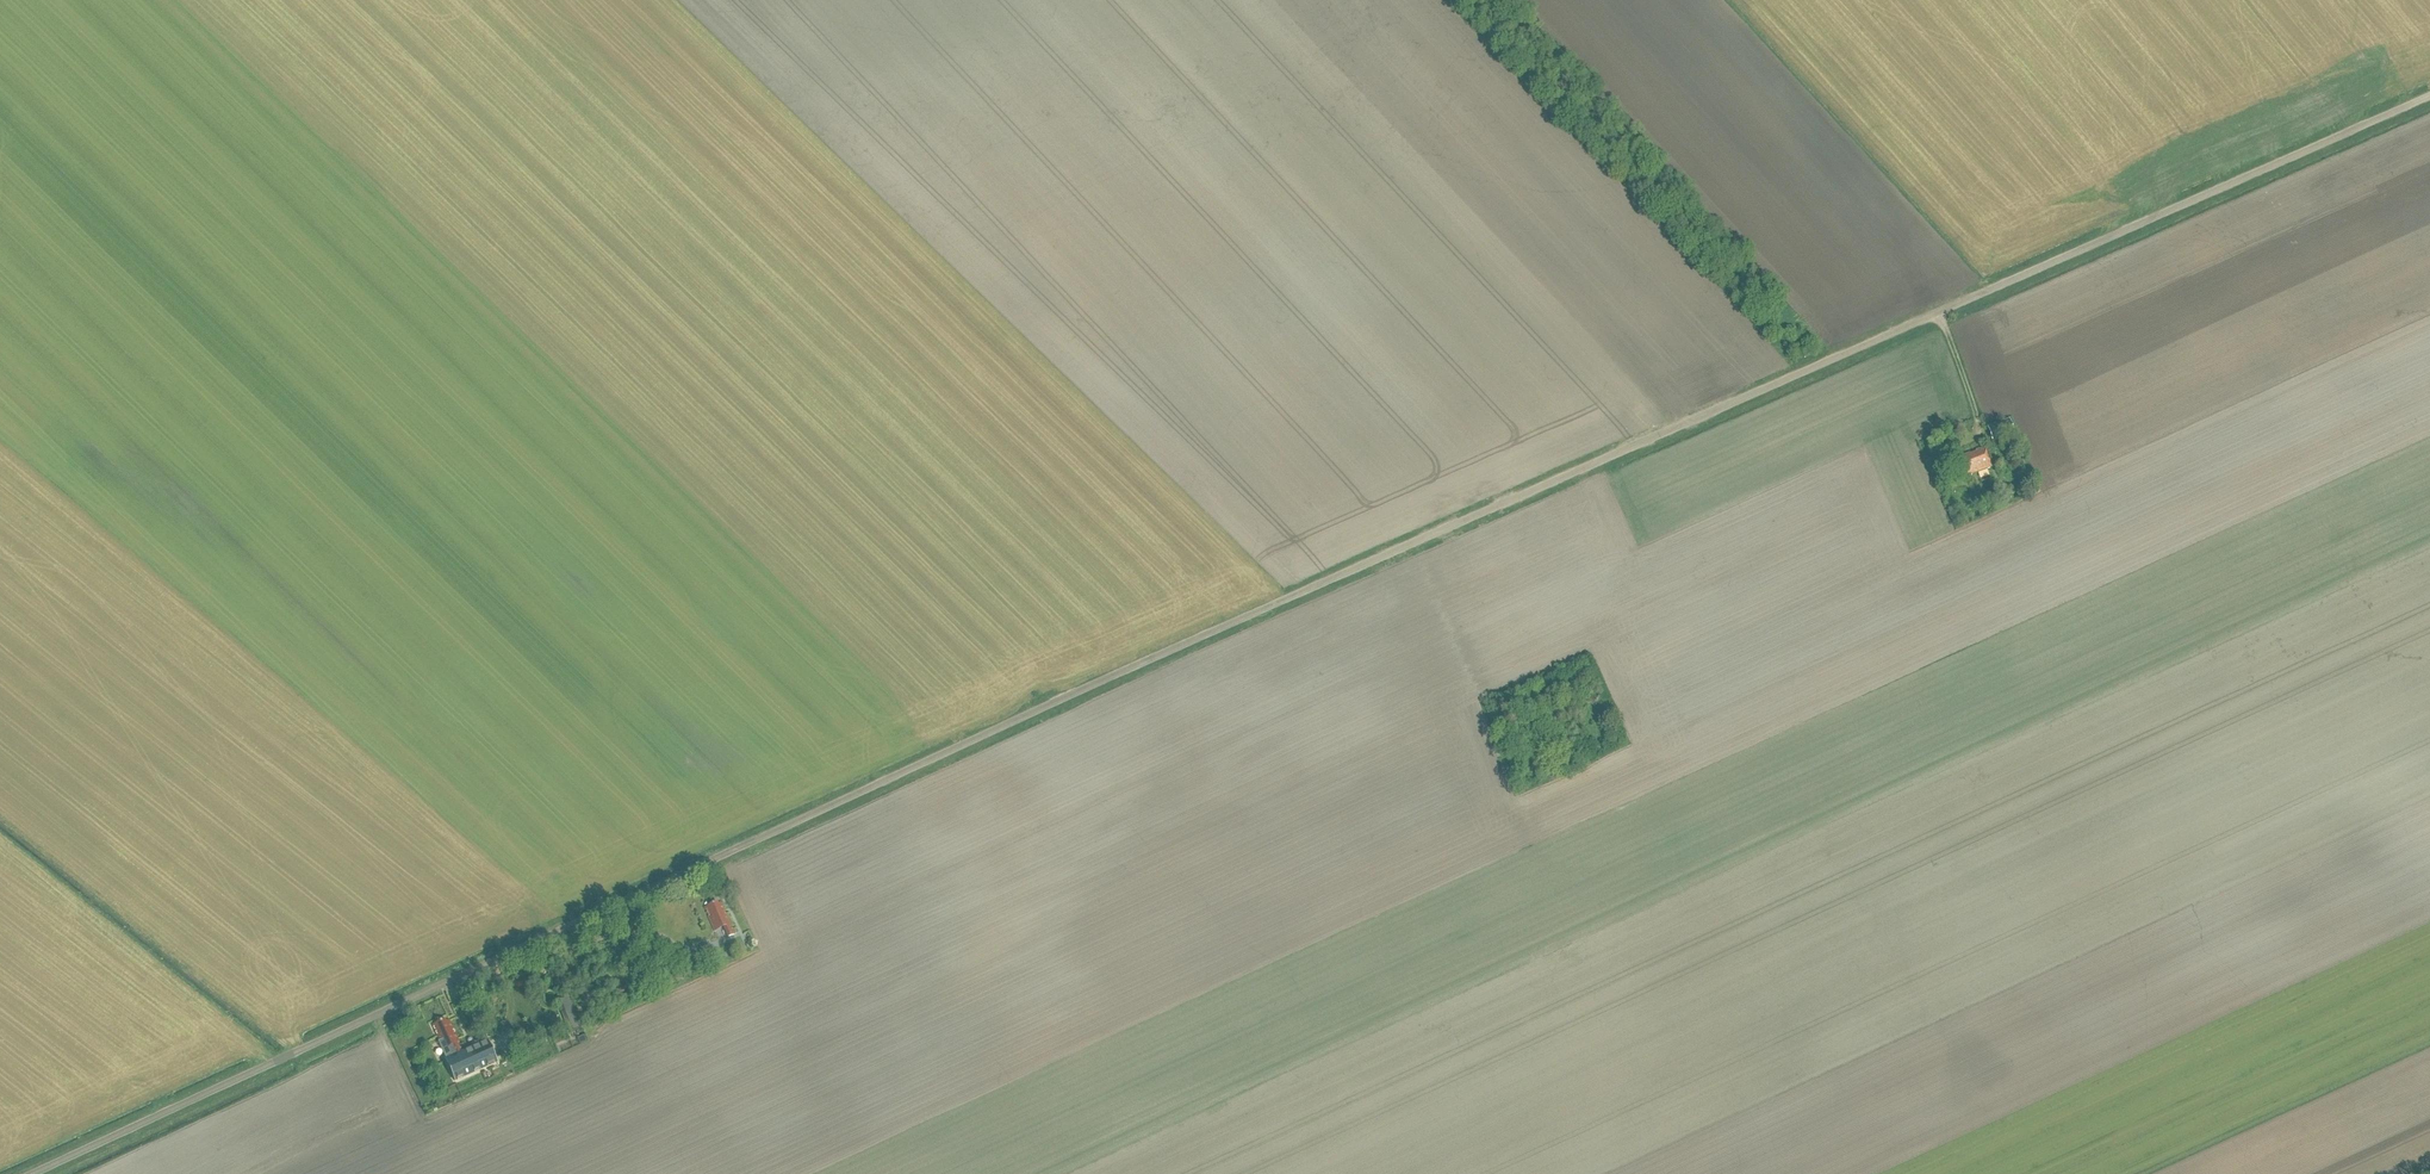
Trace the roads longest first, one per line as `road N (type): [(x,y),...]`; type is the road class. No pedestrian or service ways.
road 1 (unclassified): [(31,1173),(983,734),(2429,96)]

